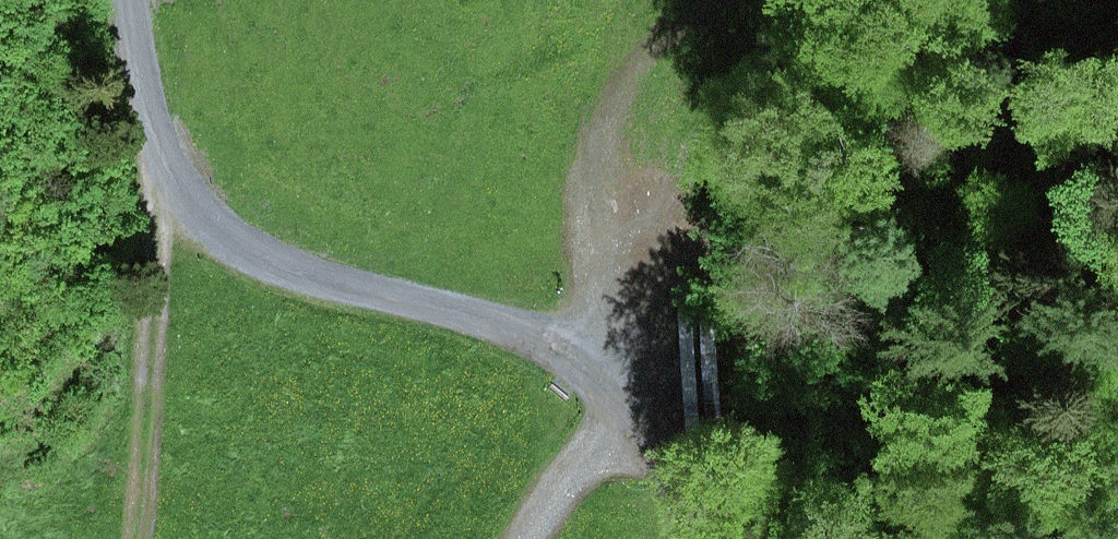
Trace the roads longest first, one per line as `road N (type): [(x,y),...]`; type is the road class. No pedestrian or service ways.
road 1 (track): [(132,0),(165,184),(261,252),(312,273),(547,332),(611,372)]
road 2 (track): [(708,0),(633,76),(601,127),(611,372)]
road 3 (track): [(165,184),(122,538)]
road 4 (track): [(611,372),(693,500),(708,538)]
road 5 (track): [(529,538),(546,505),(603,440),(611,372)]

